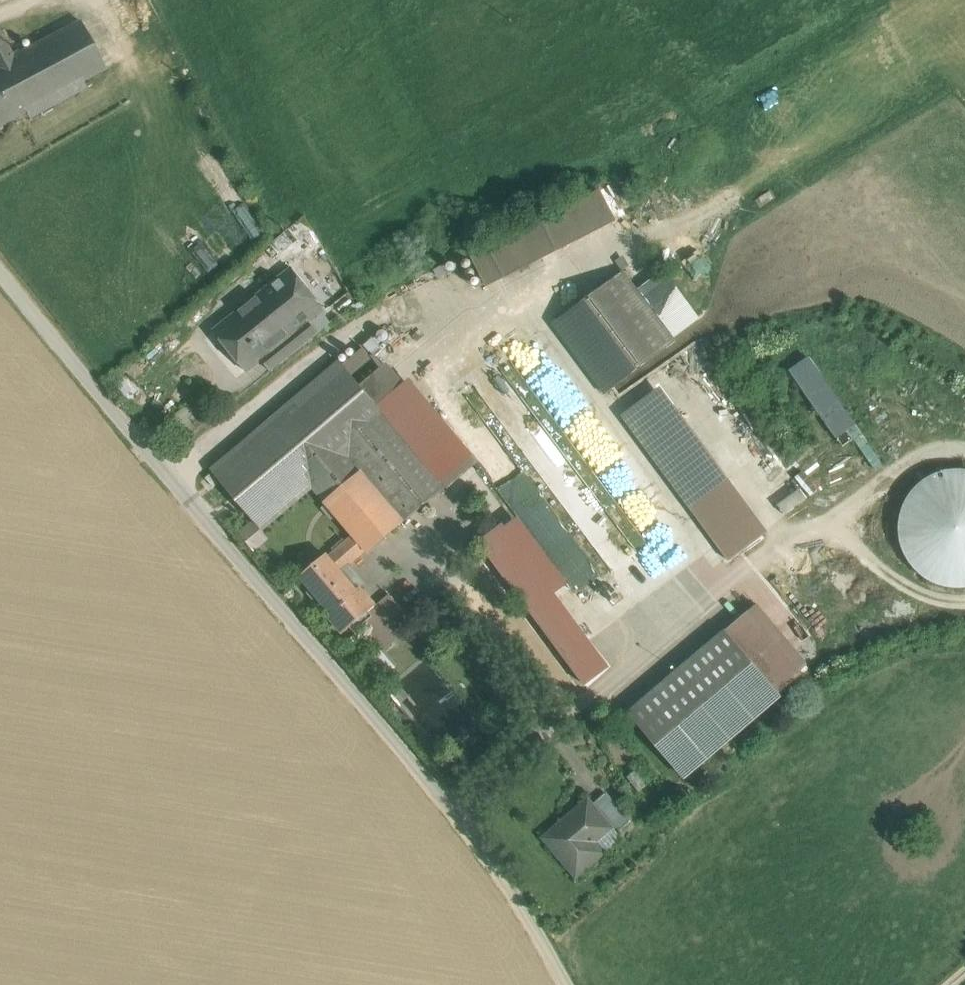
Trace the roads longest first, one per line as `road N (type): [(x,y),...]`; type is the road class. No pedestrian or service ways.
road 1 (unclassified): [(567,984),(502,871),(0,273)]

